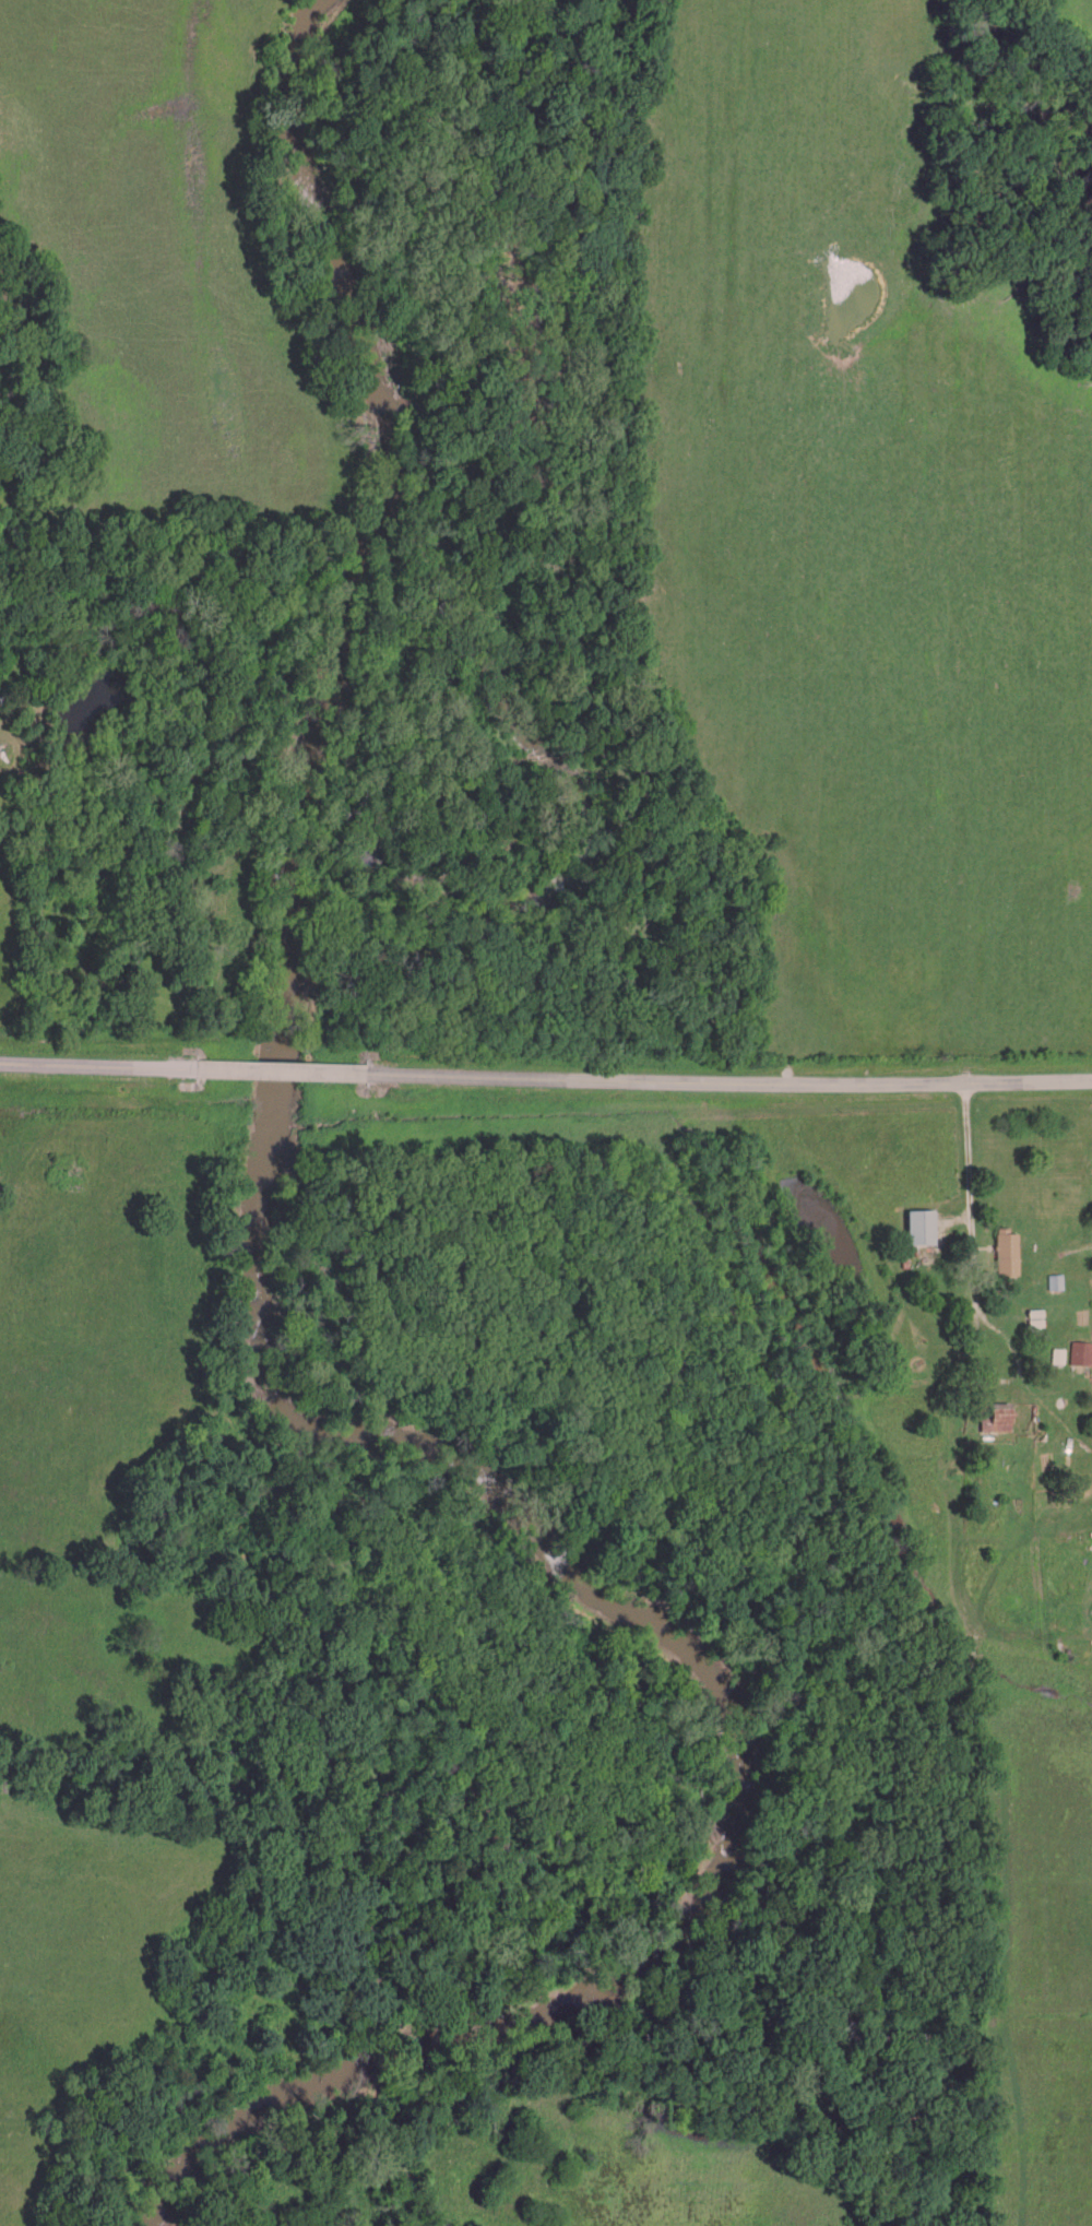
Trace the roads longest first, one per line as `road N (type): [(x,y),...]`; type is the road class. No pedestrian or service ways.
road 1 (tertiary): [(365,1074),(888,1087),(1091,1083)]
road 2 (tertiary): [(0,1064),(197,1071)]
road 3 (tertiary): [(197,1071),(365,1074)]

